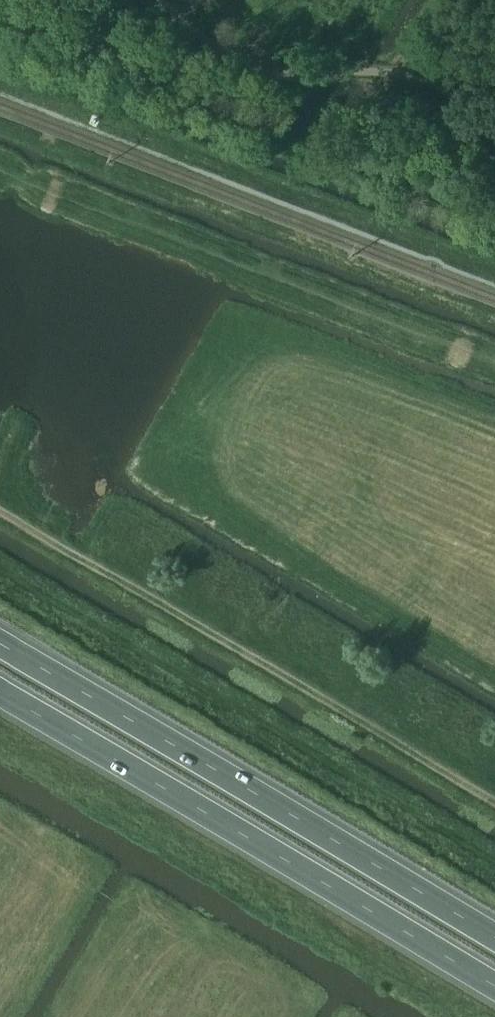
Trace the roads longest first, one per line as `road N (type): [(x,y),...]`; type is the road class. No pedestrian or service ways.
road 1 (trunk): [(494,937),(0,645)]
road 2 (trunk): [(0,693),(494,985)]
road 3 (track): [(0,521),(494,809)]

